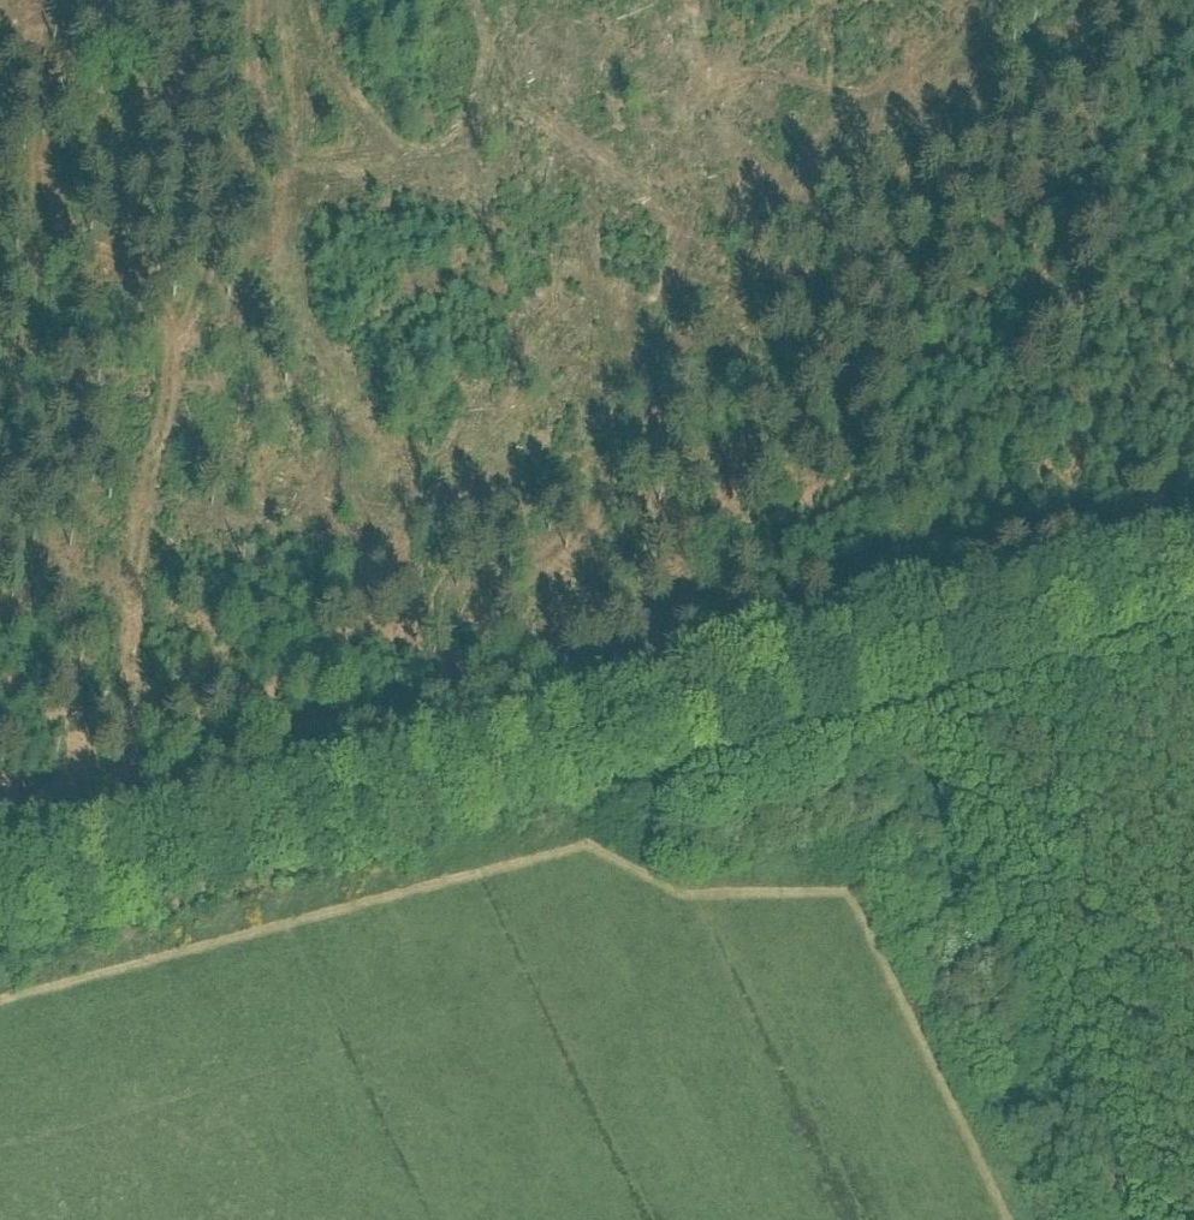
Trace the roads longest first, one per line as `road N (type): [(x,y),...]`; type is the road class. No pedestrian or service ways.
road 1 (track): [(0,906),(1188,580)]

